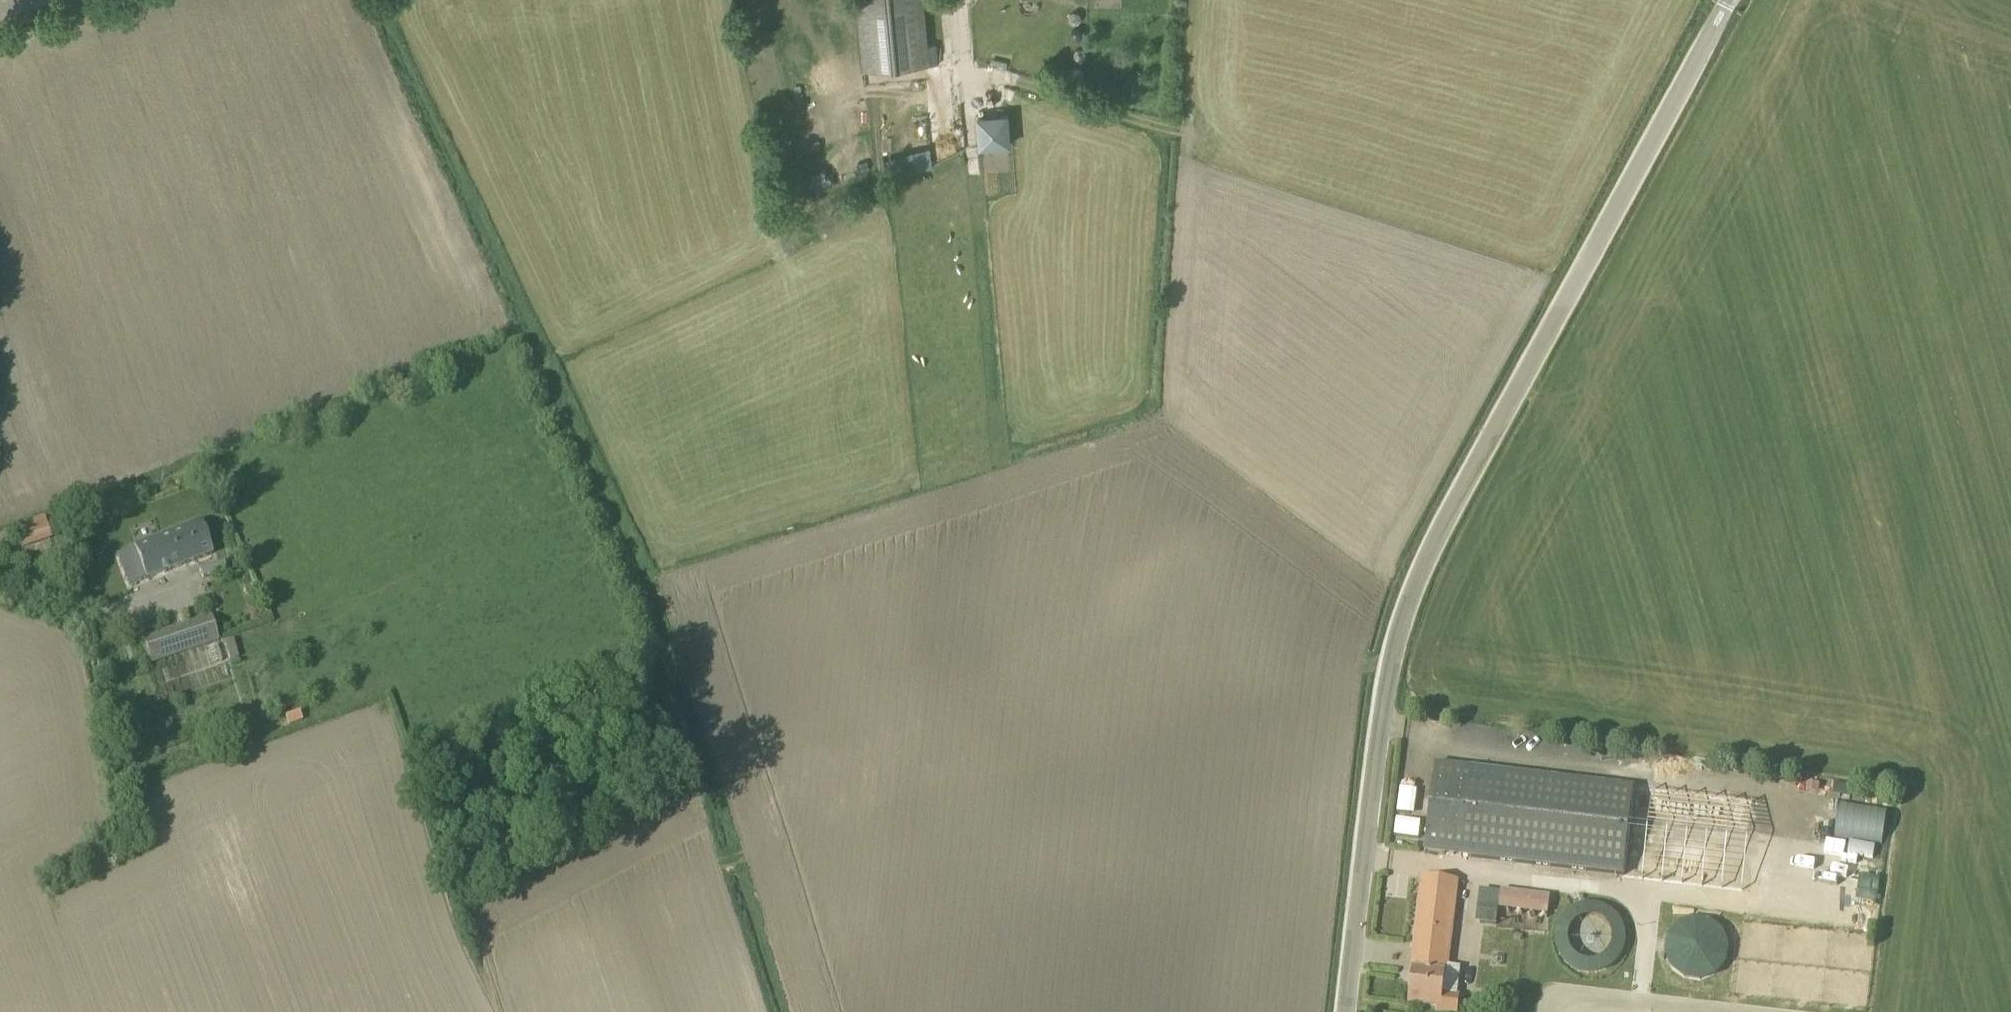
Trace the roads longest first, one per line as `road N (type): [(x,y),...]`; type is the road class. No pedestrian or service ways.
road 1 (tertiary): [(1348,1011),(1382,695),(1418,588),(1729,0)]

